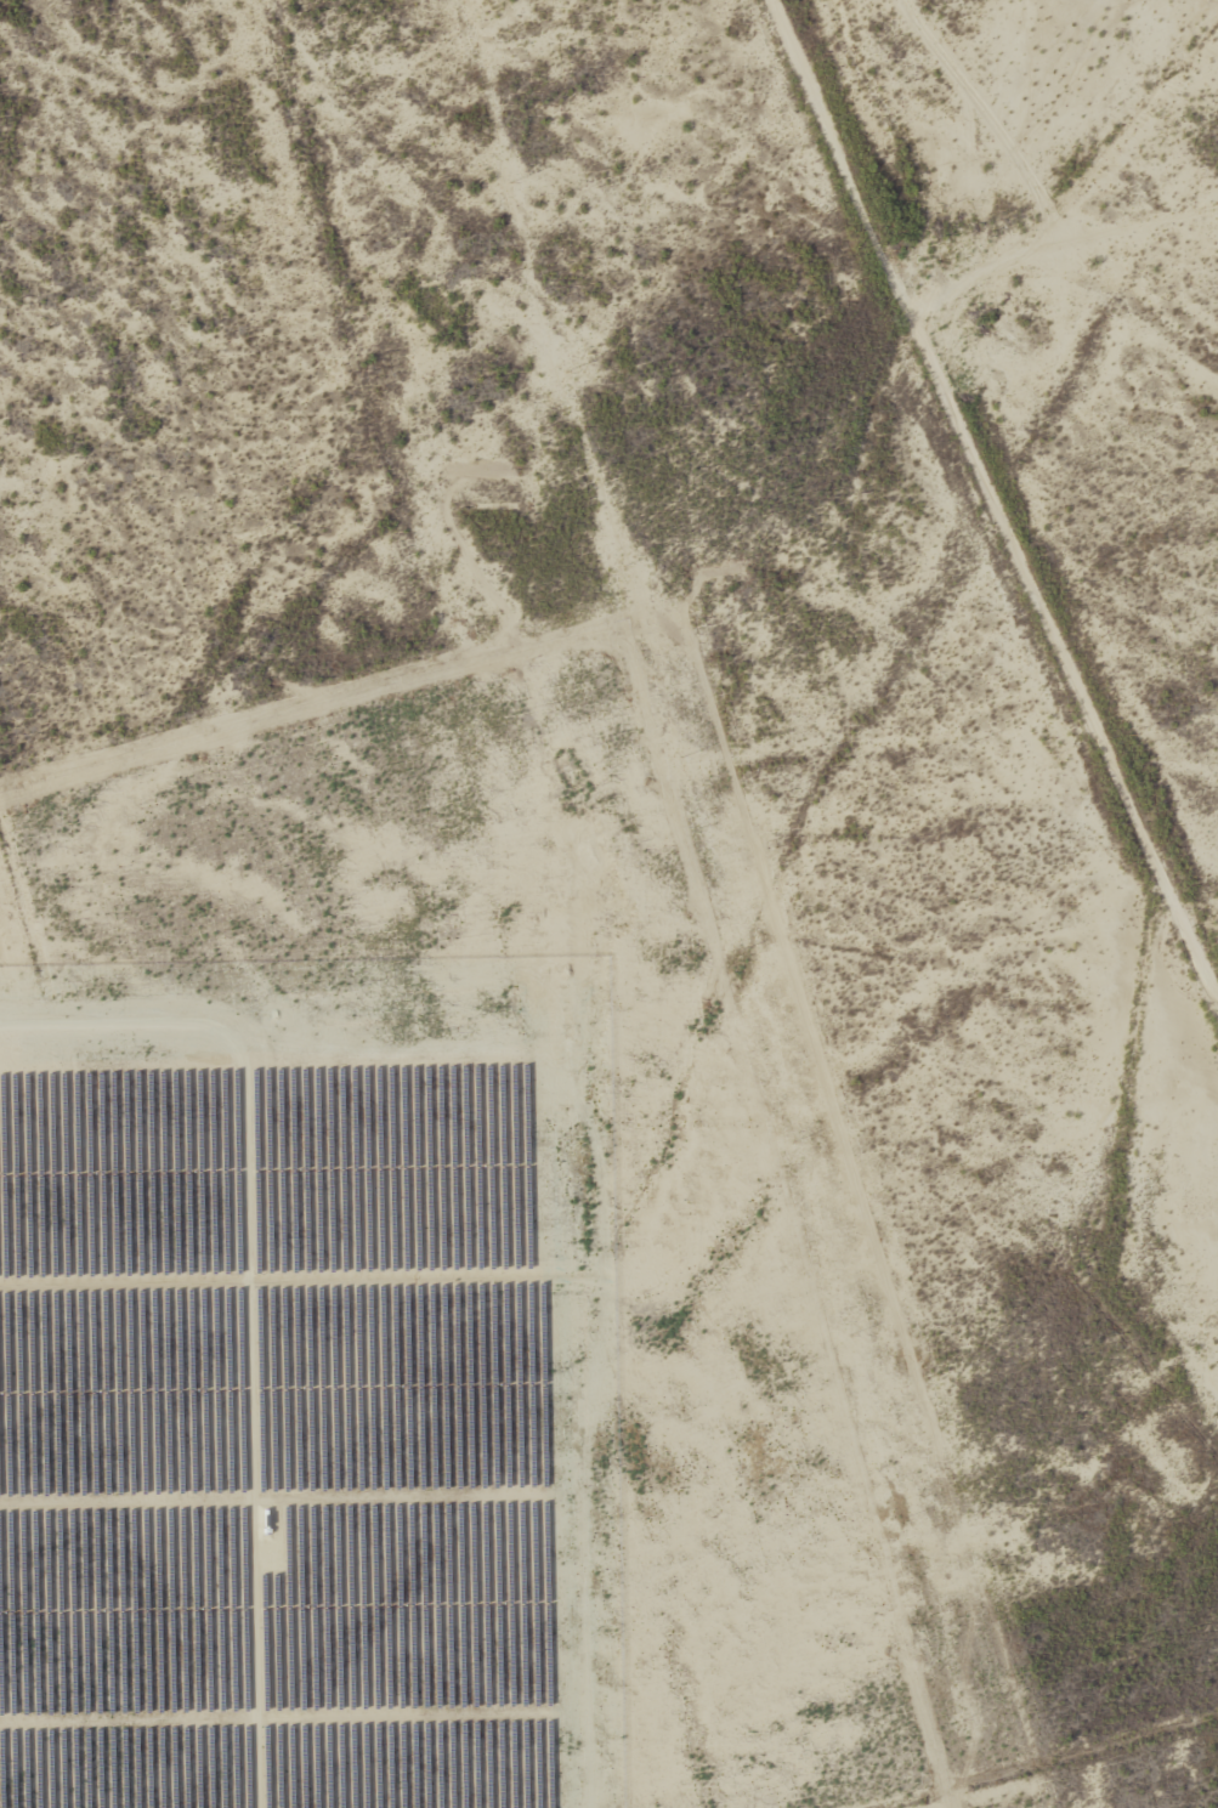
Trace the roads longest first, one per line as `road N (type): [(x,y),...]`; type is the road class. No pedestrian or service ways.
road 1 (track): [(1217,984),(774,0)]
road 2 (track): [(919,314),(951,280),(1217,200)]

